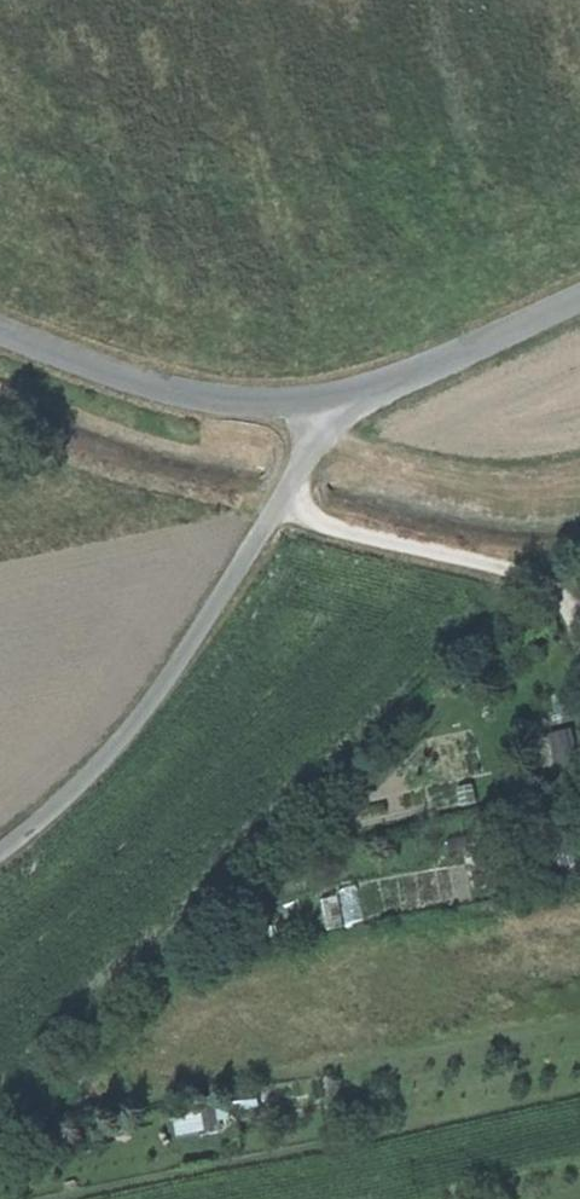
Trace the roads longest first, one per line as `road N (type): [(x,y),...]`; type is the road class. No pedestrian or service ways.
road 1 (residential): [(579,300),(332,410),(257,409),(149,390),(0,331)]
road 2 (track): [(332,410),(202,638),(112,760),(0,857)]
road 3 (track): [(286,500),(328,525),(550,583),(571,606),(579,635)]

